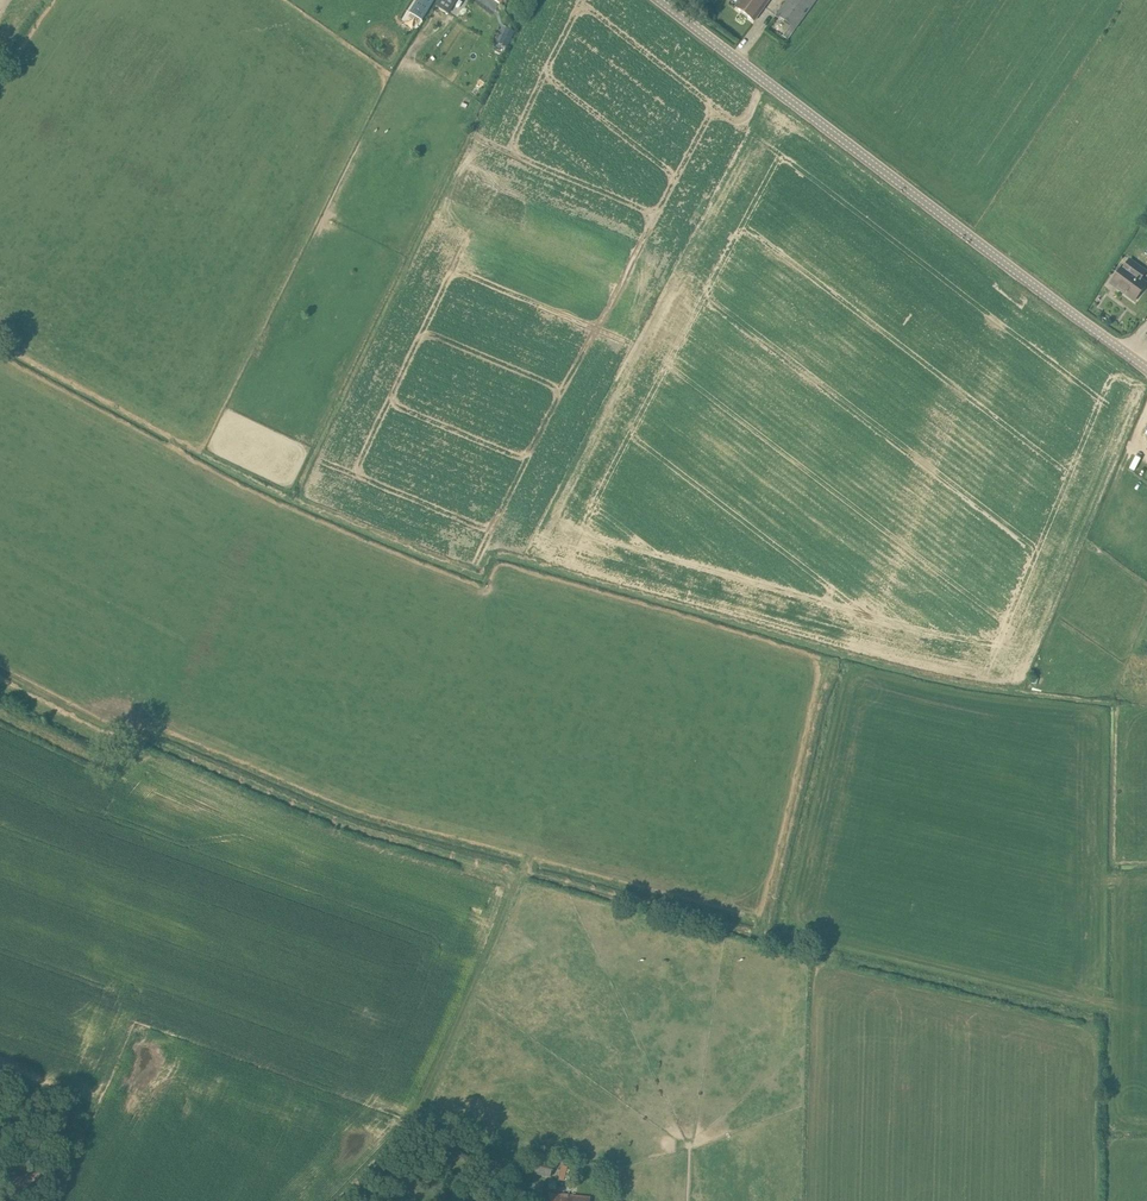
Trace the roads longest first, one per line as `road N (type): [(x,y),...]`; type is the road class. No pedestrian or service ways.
road 1 (tertiary): [(1146,371),(660,0)]
road 2 (track): [(449,16),(354,100),(295,212)]

